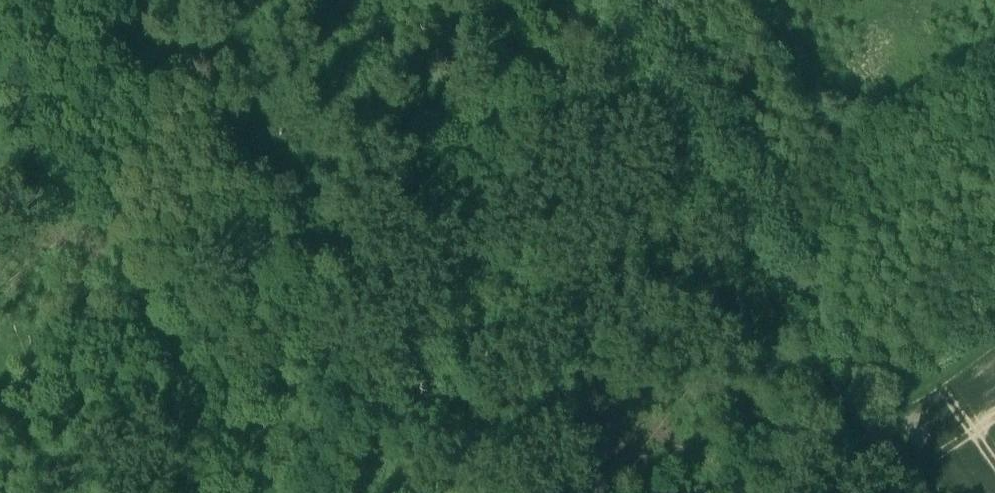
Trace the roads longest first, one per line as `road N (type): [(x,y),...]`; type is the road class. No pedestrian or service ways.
road 1 (track): [(914,492),(594,22)]
road 2 (track): [(594,22),(497,96),(488,133),(352,250)]
road 3 (track): [(352,250),(153,0)]
road 4 (track): [(547,492),(352,250)]
road 5 (track): [(994,329),(862,418)]

